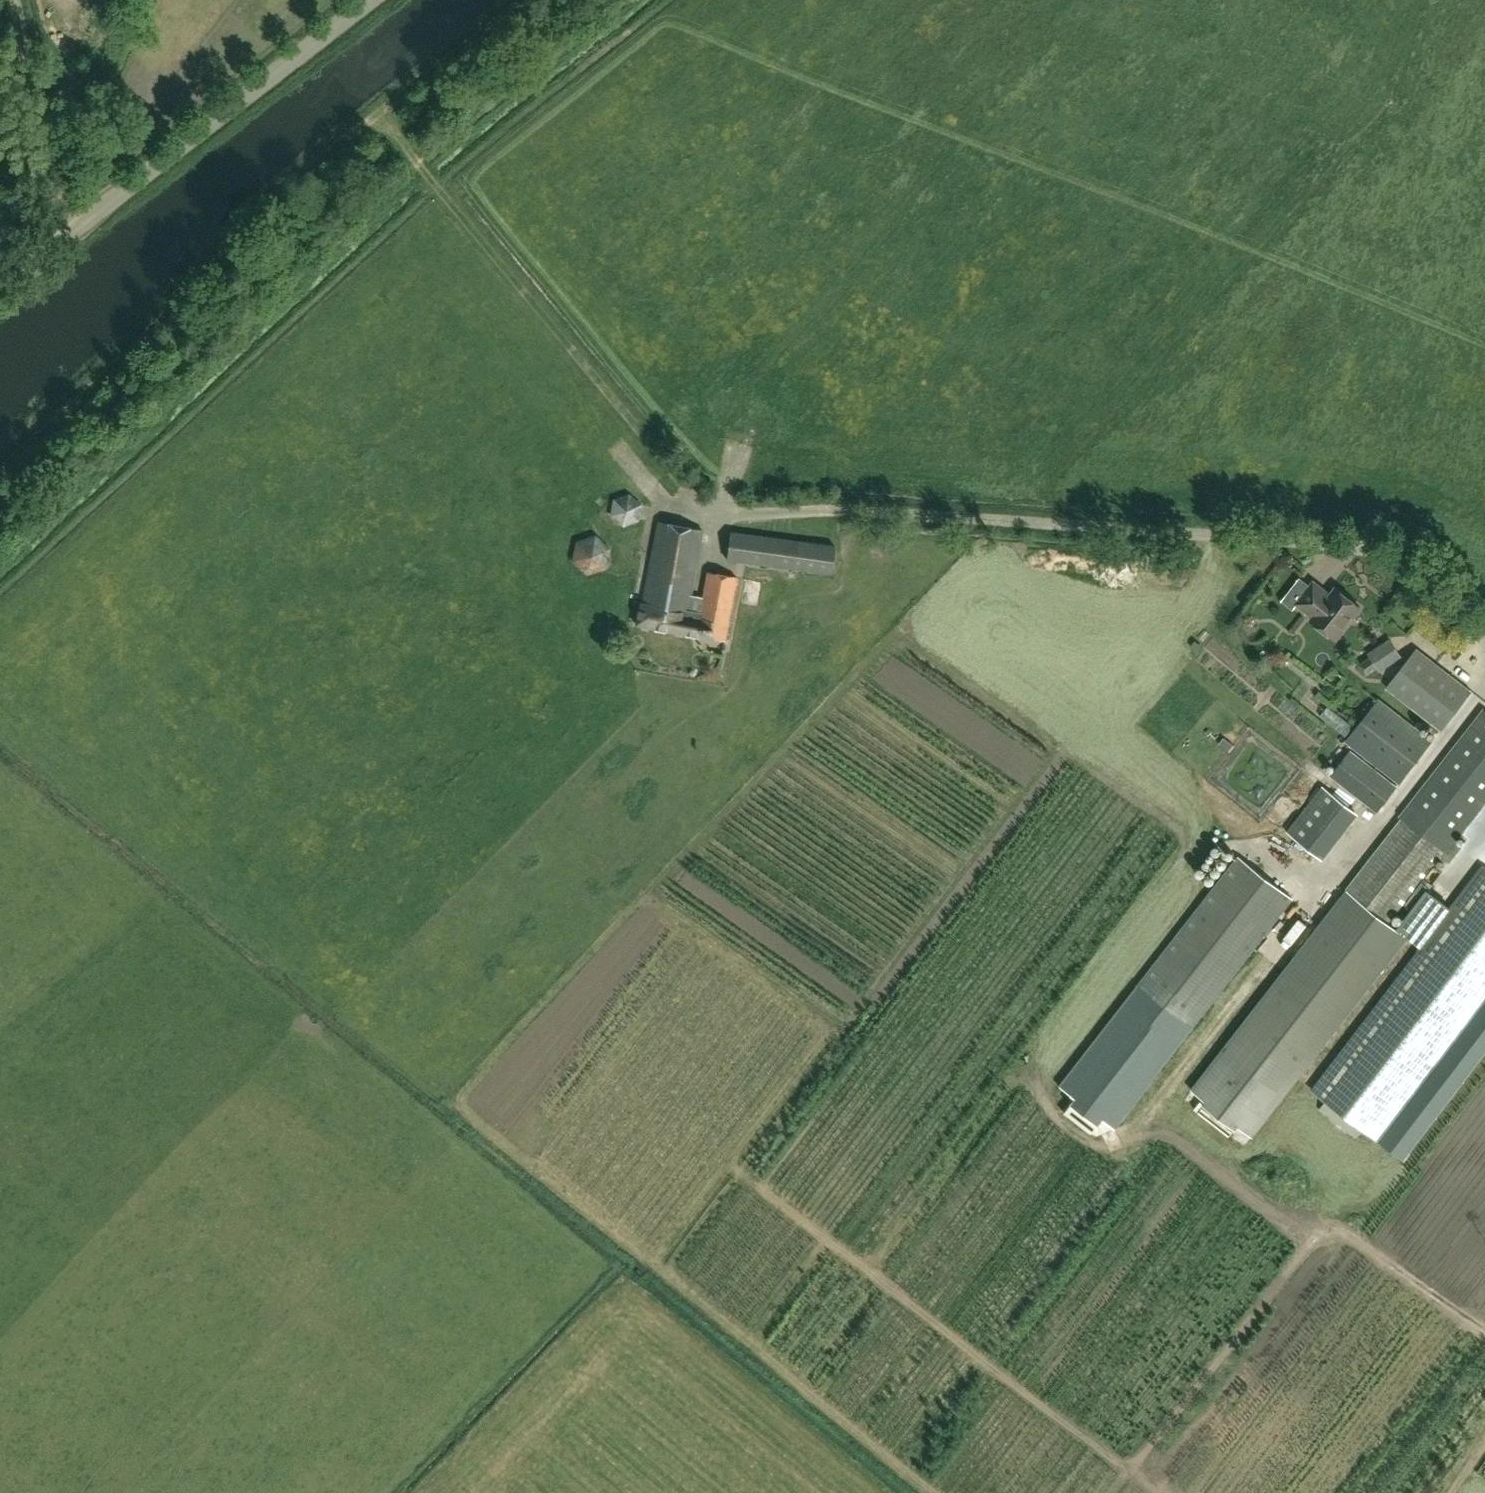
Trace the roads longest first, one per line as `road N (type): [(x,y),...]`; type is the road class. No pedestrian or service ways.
road 1 (track): [(0,470),(182,294),(258,205),(527,0)]
road 2 (unclassified): [(0,290),(371,0)]

